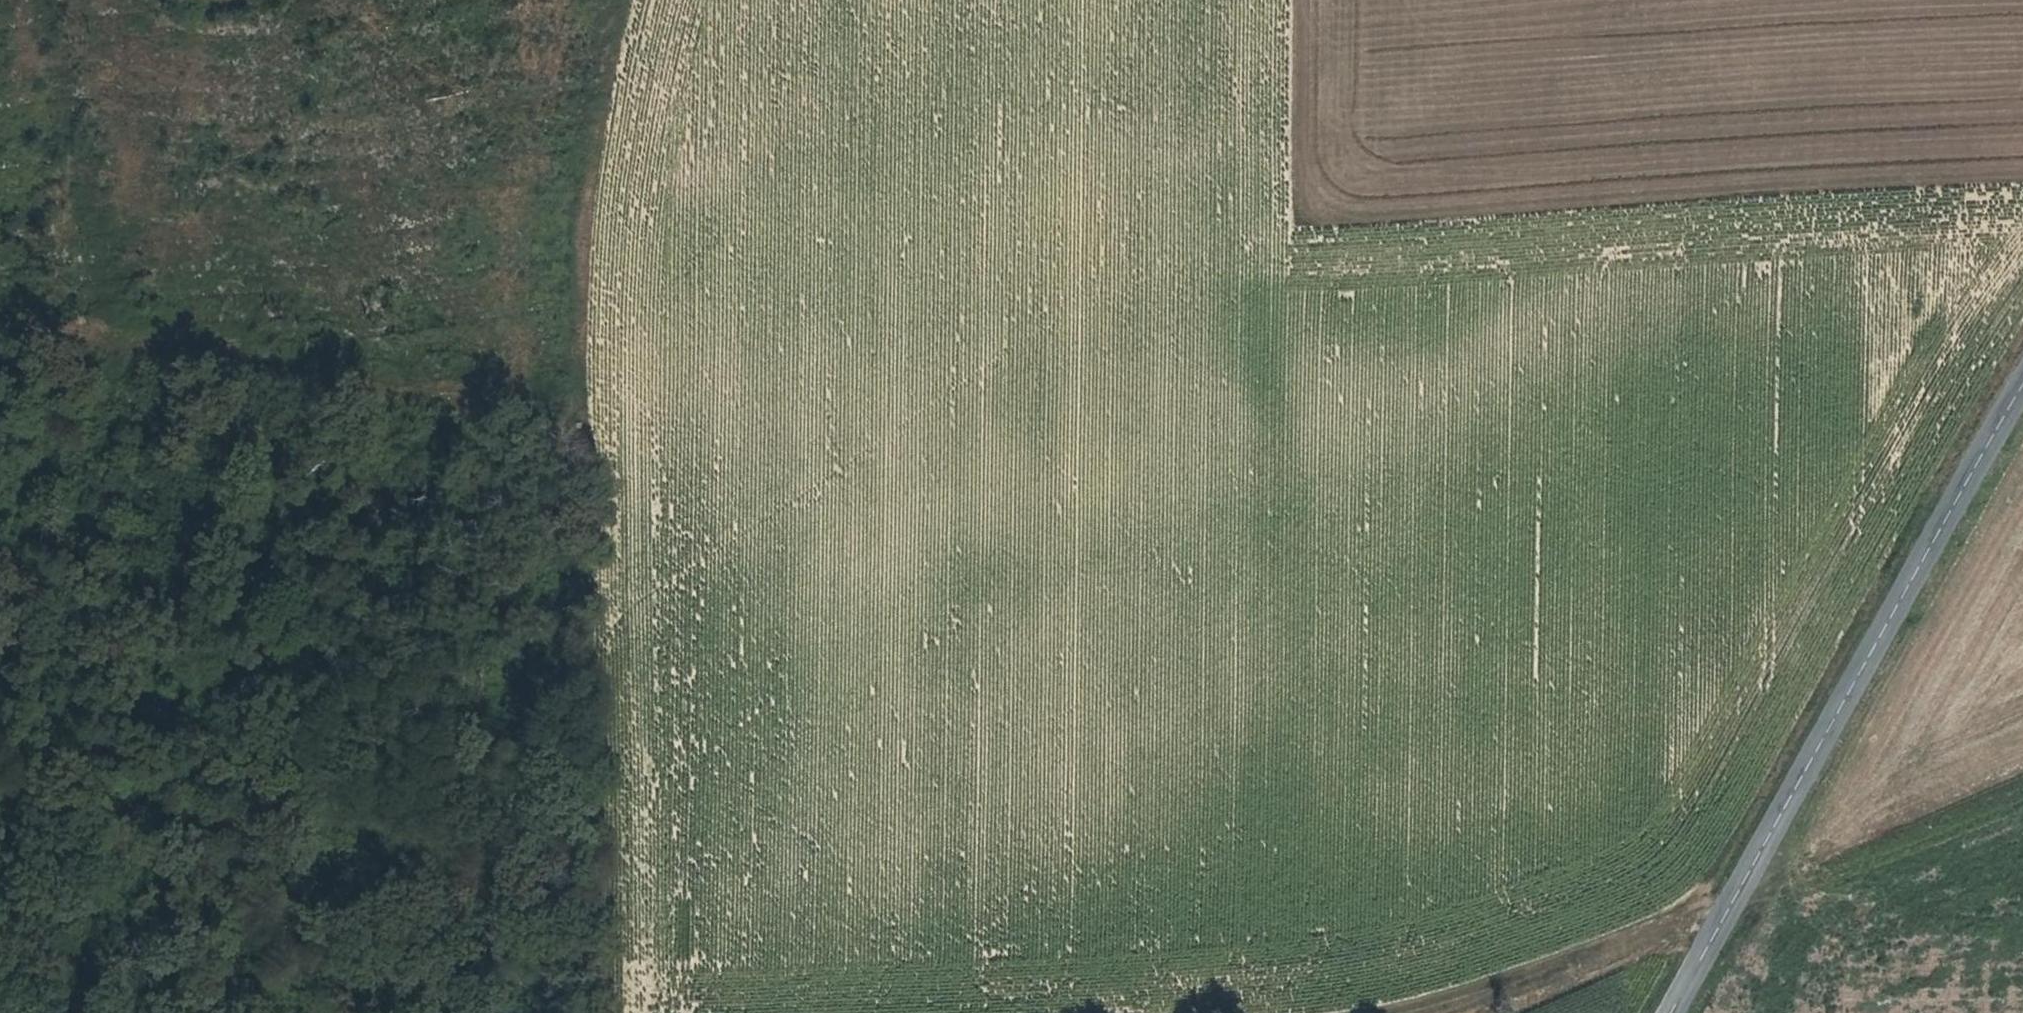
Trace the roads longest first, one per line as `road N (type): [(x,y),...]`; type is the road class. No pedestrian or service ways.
road 1 (secondary): [(1662,1012),(2022,372)]

